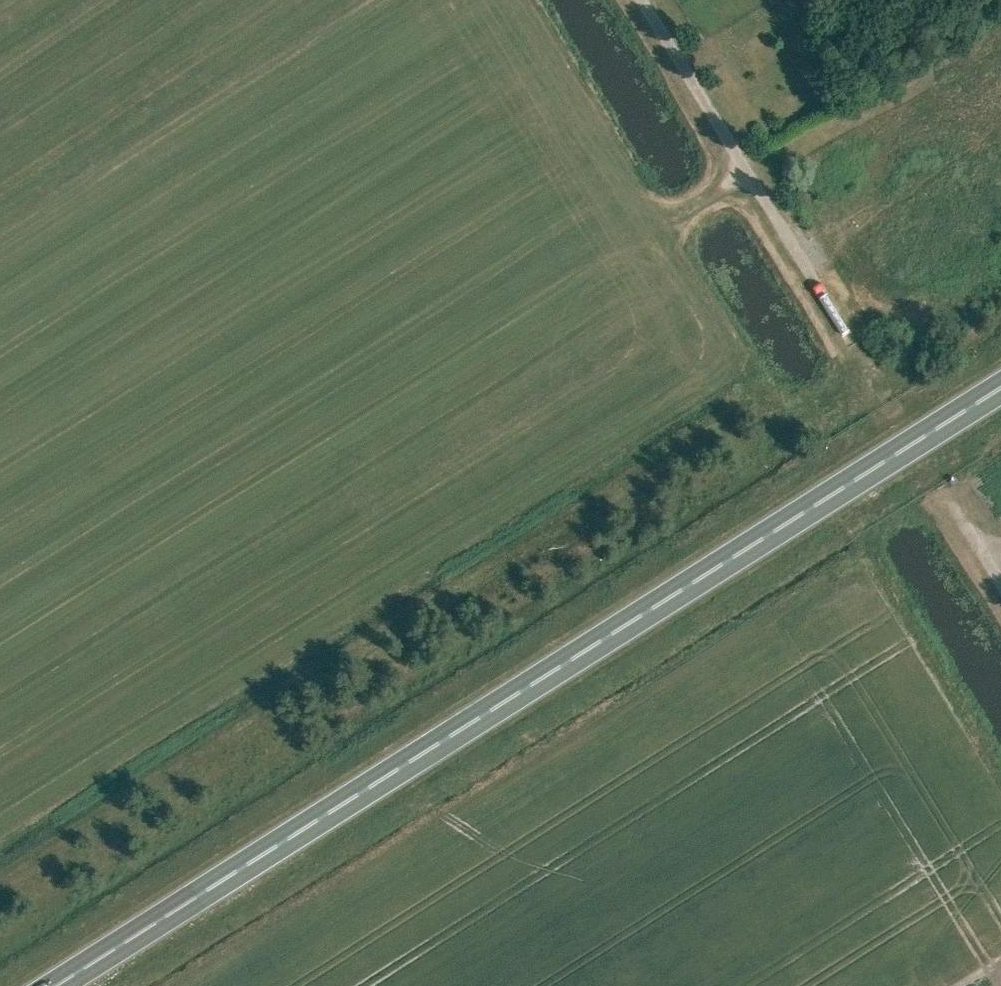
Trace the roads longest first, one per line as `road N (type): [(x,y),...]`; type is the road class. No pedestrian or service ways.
road 1 (trunk): [(55,985),(1000,388)]
road 2 (unclassified): [(841,330),(642,0)]

